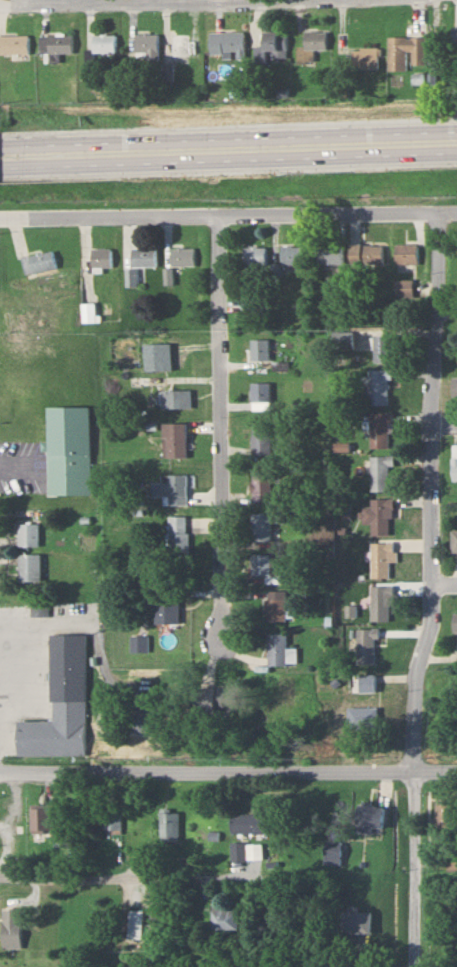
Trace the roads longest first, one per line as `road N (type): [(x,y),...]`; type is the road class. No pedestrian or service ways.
road 1 (residential): [(439,216),(429,424),(433,583),(413,721),(413,966)]
road 2 (motorway): [(0,167),(456,151)]
road 3 (motorway): [(456,130),(0,145)]
road 4 (residential): [(0,775),(456,769)]
road 5 (residential): [(0,217),(456,216)]
road 6 (residential): [(221,219),(222,635)]

